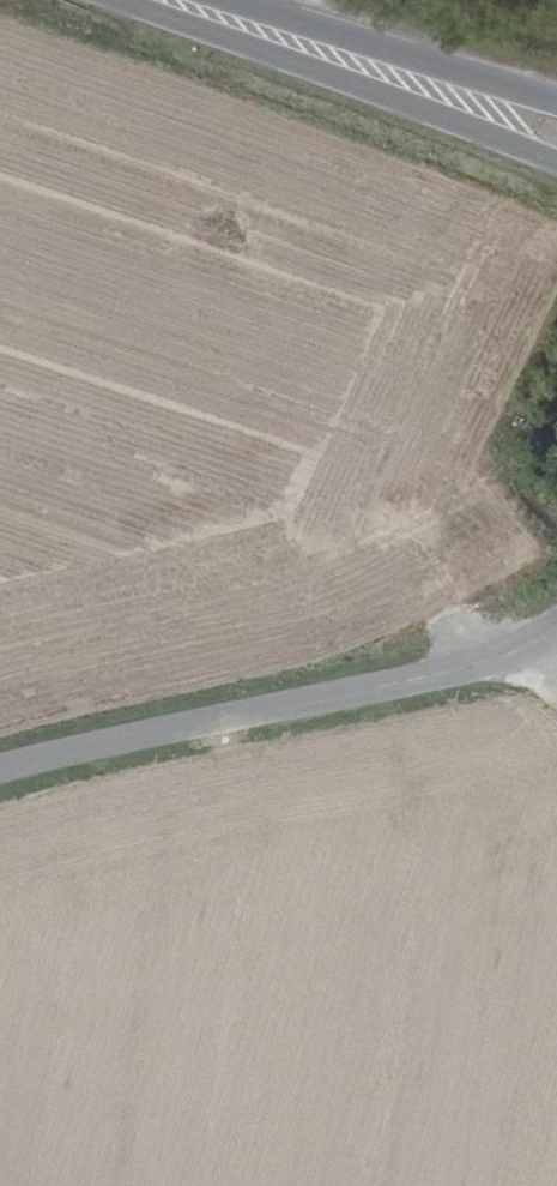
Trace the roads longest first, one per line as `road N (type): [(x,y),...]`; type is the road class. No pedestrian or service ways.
road 1 (tertiary): [(0,771),(480,662)]
road 2 (primary): [(136,0),(556,168)]
road 3 (primary): [(556,107),(194,0)]

